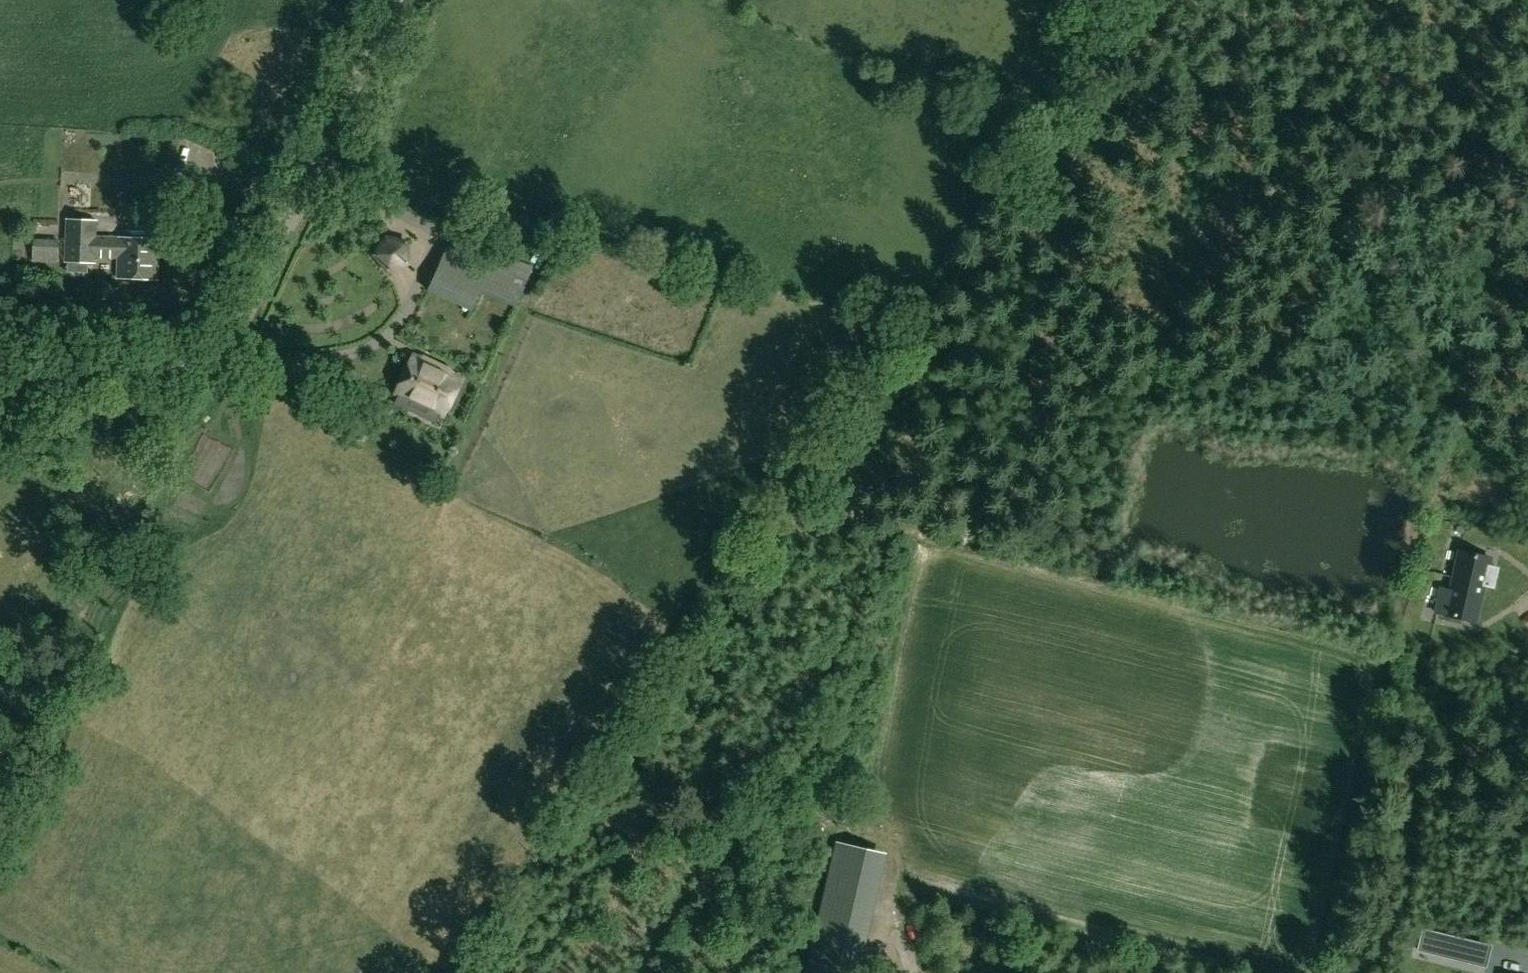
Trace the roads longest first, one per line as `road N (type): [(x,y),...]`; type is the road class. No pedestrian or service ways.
road 1 (unclassified): [(0,373),(186,366),(229,346),(394,0)]
road 2 (track): [(0,763),(198,385),(200,363)]

